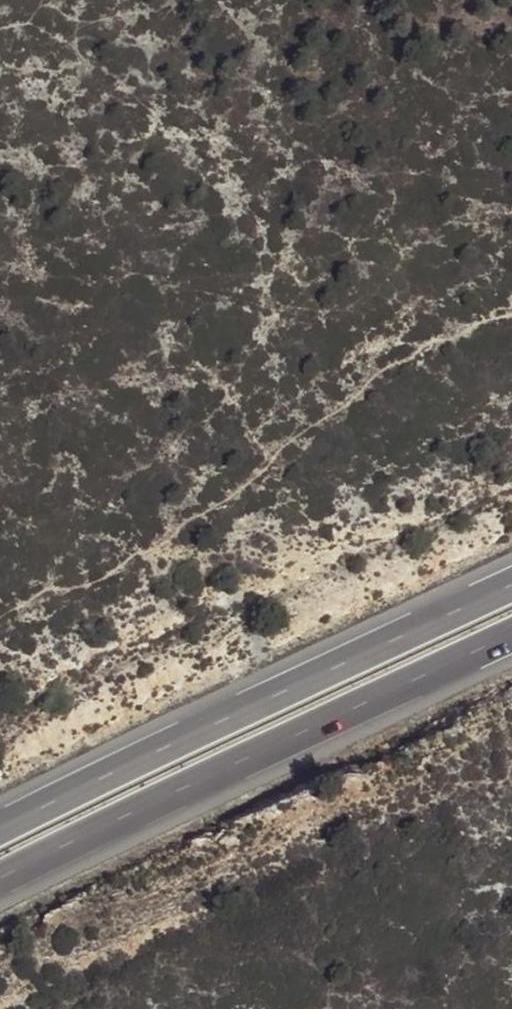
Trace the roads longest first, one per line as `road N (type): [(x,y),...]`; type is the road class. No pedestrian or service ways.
road 1 (trunk): [(0,881),(511,635)]
road 2 (trunk): [(511,583),(0,826)]

